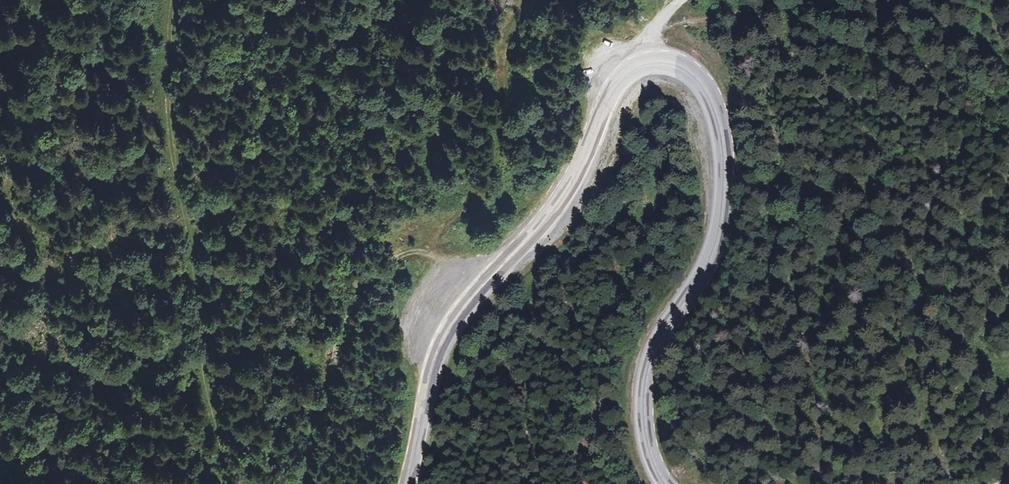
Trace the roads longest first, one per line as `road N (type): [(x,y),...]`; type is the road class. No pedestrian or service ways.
road 1 (secondary): [(406,483),(446,328),(563,192),(615,83),(650,60),(688,69),(714,101),(723,178),(717,239),(663,334),(646,381),(654,466),(669,483)]
road 2 (track): [(176,0),(168,137),(196,266),(206,391),(226,483)]
road 3 (track): [(433,253),(400,253),(369,273),(354,297),(325,400),(287,483)]
road 4 (track): [(433,253),(443,221),(484,197),(491,179),(515,0)]

